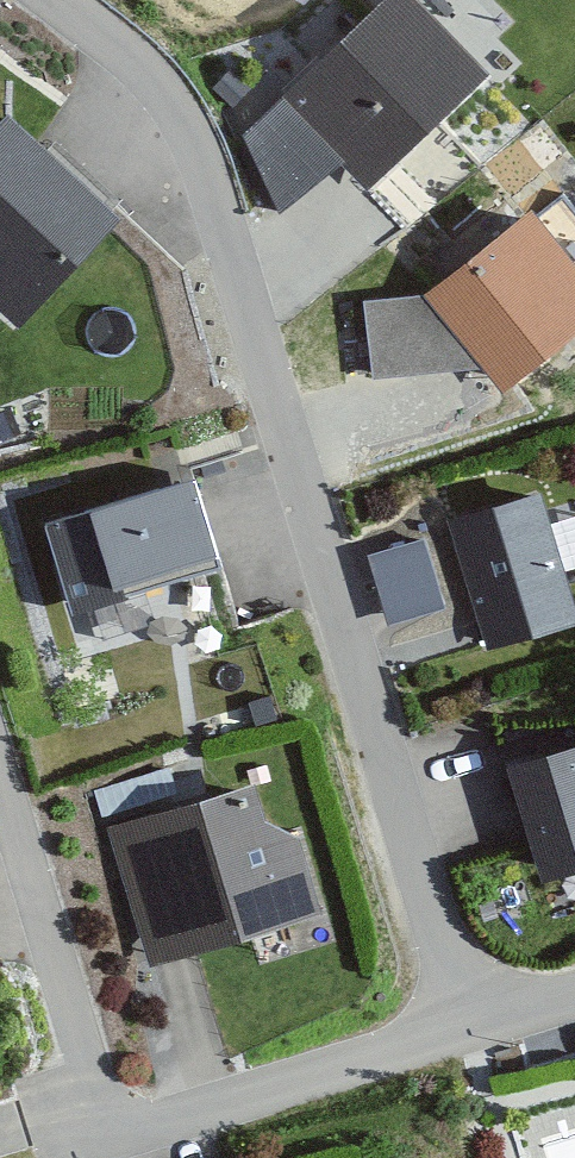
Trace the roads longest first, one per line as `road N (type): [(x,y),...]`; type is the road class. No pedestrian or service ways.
road 1 (residential): [(60,0),(142,63),(181,118),(206,175),(459,1035)]
road 2 (residential): [(110,1135),(0,780)]
road 3 (residential): [(459,1035),(110,1135)]
road 4 (residential): [(574,1000),(459,1035)]

